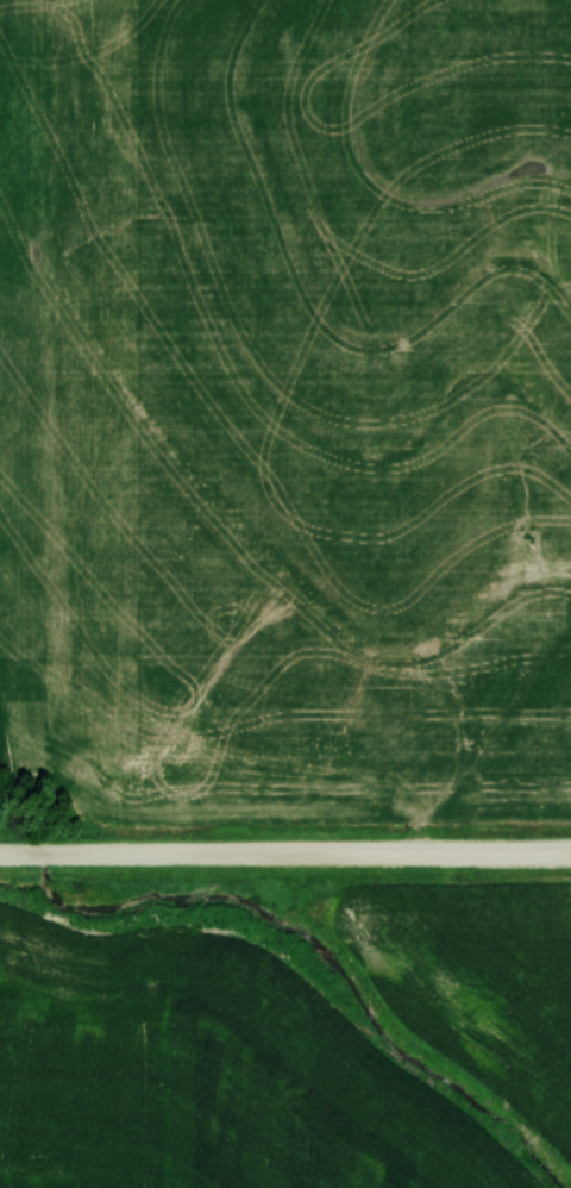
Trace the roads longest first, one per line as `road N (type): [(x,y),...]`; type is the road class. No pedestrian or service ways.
road 1 (residential): [(0,853),(570,850)]

